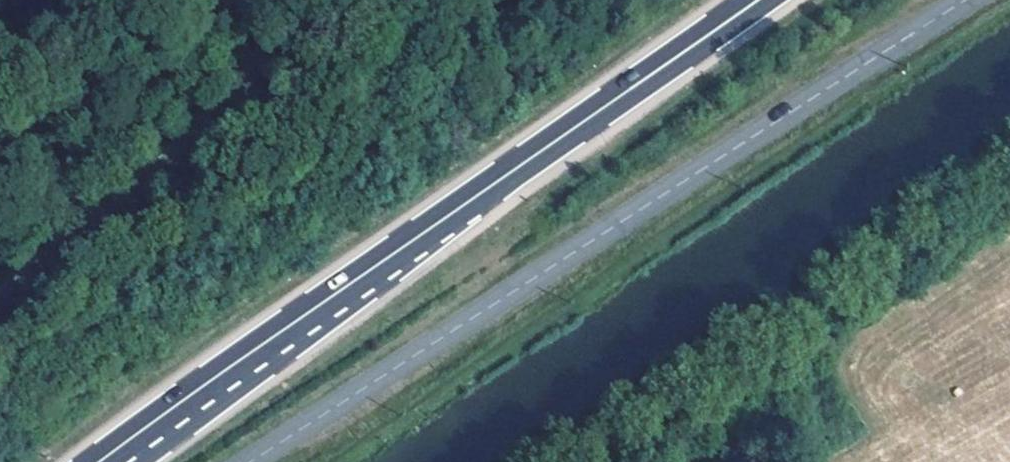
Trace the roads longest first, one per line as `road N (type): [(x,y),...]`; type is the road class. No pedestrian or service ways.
road 1 (tertiary): [(968,0),(260,461)]
road 2 (primary): [(103,461),(756,0)]

